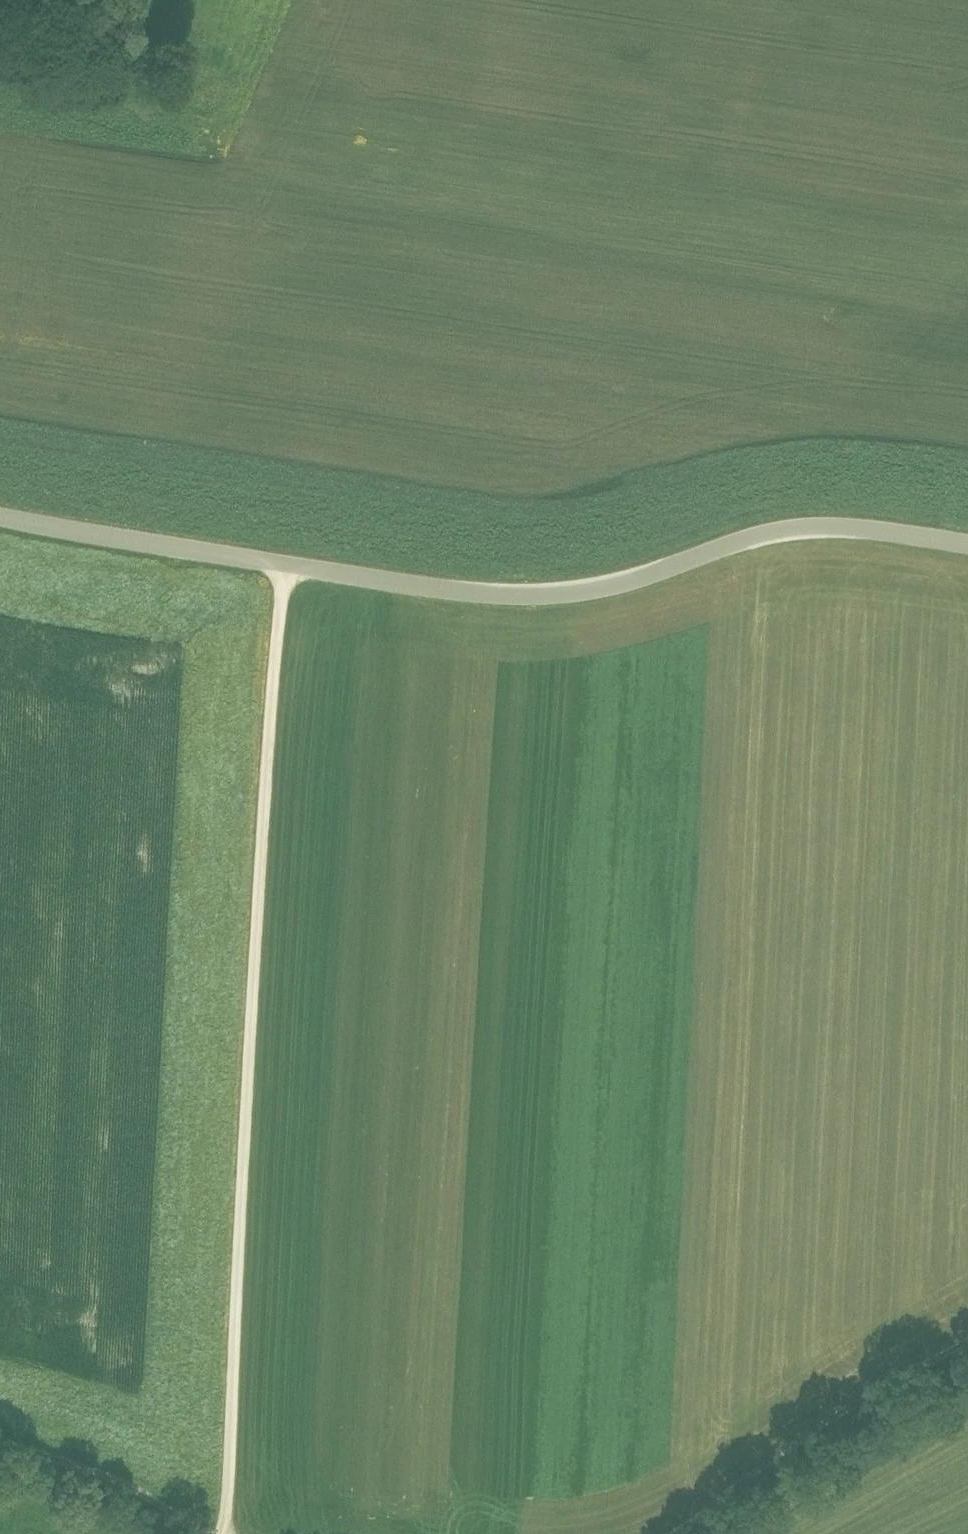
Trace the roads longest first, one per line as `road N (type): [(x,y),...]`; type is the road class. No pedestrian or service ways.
road 1 (unclassified): [(0,517),(520,598),(630,583),(757,535),(804,526),(967,546)]
road 2 (track): [(667,1533),(809,1435),(967,1346)]
road 3 (track): [(0,1444),(116,1482),(207,1533)]

